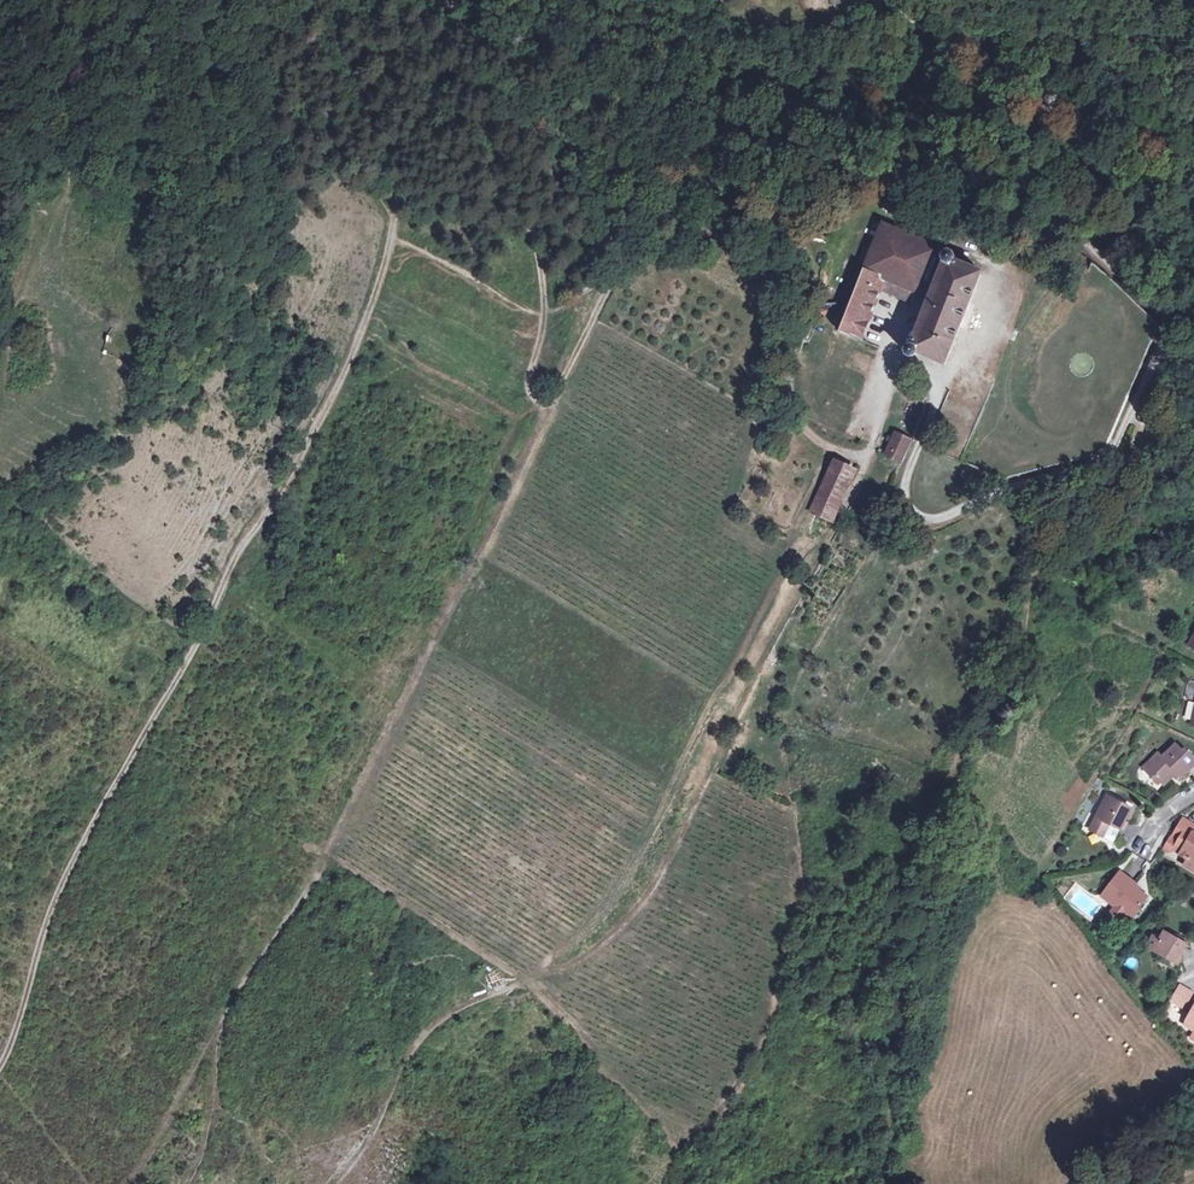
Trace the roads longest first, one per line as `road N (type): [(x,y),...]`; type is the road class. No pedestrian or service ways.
road 1 (track): [(129,1183),(251,968),(336,842),(593,317),(617,247),(563,128)]
road 2 (track): [(1104,129),(1017,106),(991,106),(972,122),(976,149),(991,170),(1159,310),(1166,332),(1159,356),(1113,454),(1101,466),(924,521),(901,502),(918,438)]
road 3 (track): [(882,1183),(886,1094),(946,824),(1050,565),(1101,466)]
road 4 (track): [(0,1066),(64,879),(255,527)]
road 5 (track): [(313,0),(375,135),(388,175),(391,227),(344,374),(297,467),(255,527)]
road 6 (track): [(708,779),(635,913),(572,964),(437,1021),(335,1183)]
road 7 (track): [(543,410),(526,386),(543,315),(541,275),(496,151),(471,118),(401,71),(359,0)]
road 8 (track): [(1104,129),(955,29),(931,27),(876,67),(854,68),(875,38),(872,0)]
road 9 (track): [(1193,1109),(1094,1183)]

